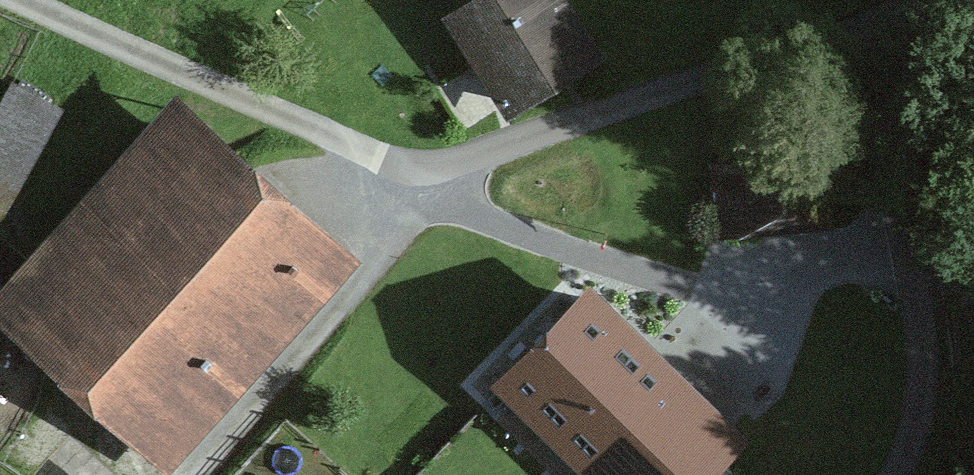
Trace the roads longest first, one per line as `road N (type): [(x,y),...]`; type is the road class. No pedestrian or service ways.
road 1 (unclassified): [(31,0),(366,152),(432,165),(913,0)]
road 2 (track): [(897,474),(919,394),(882,14)]

